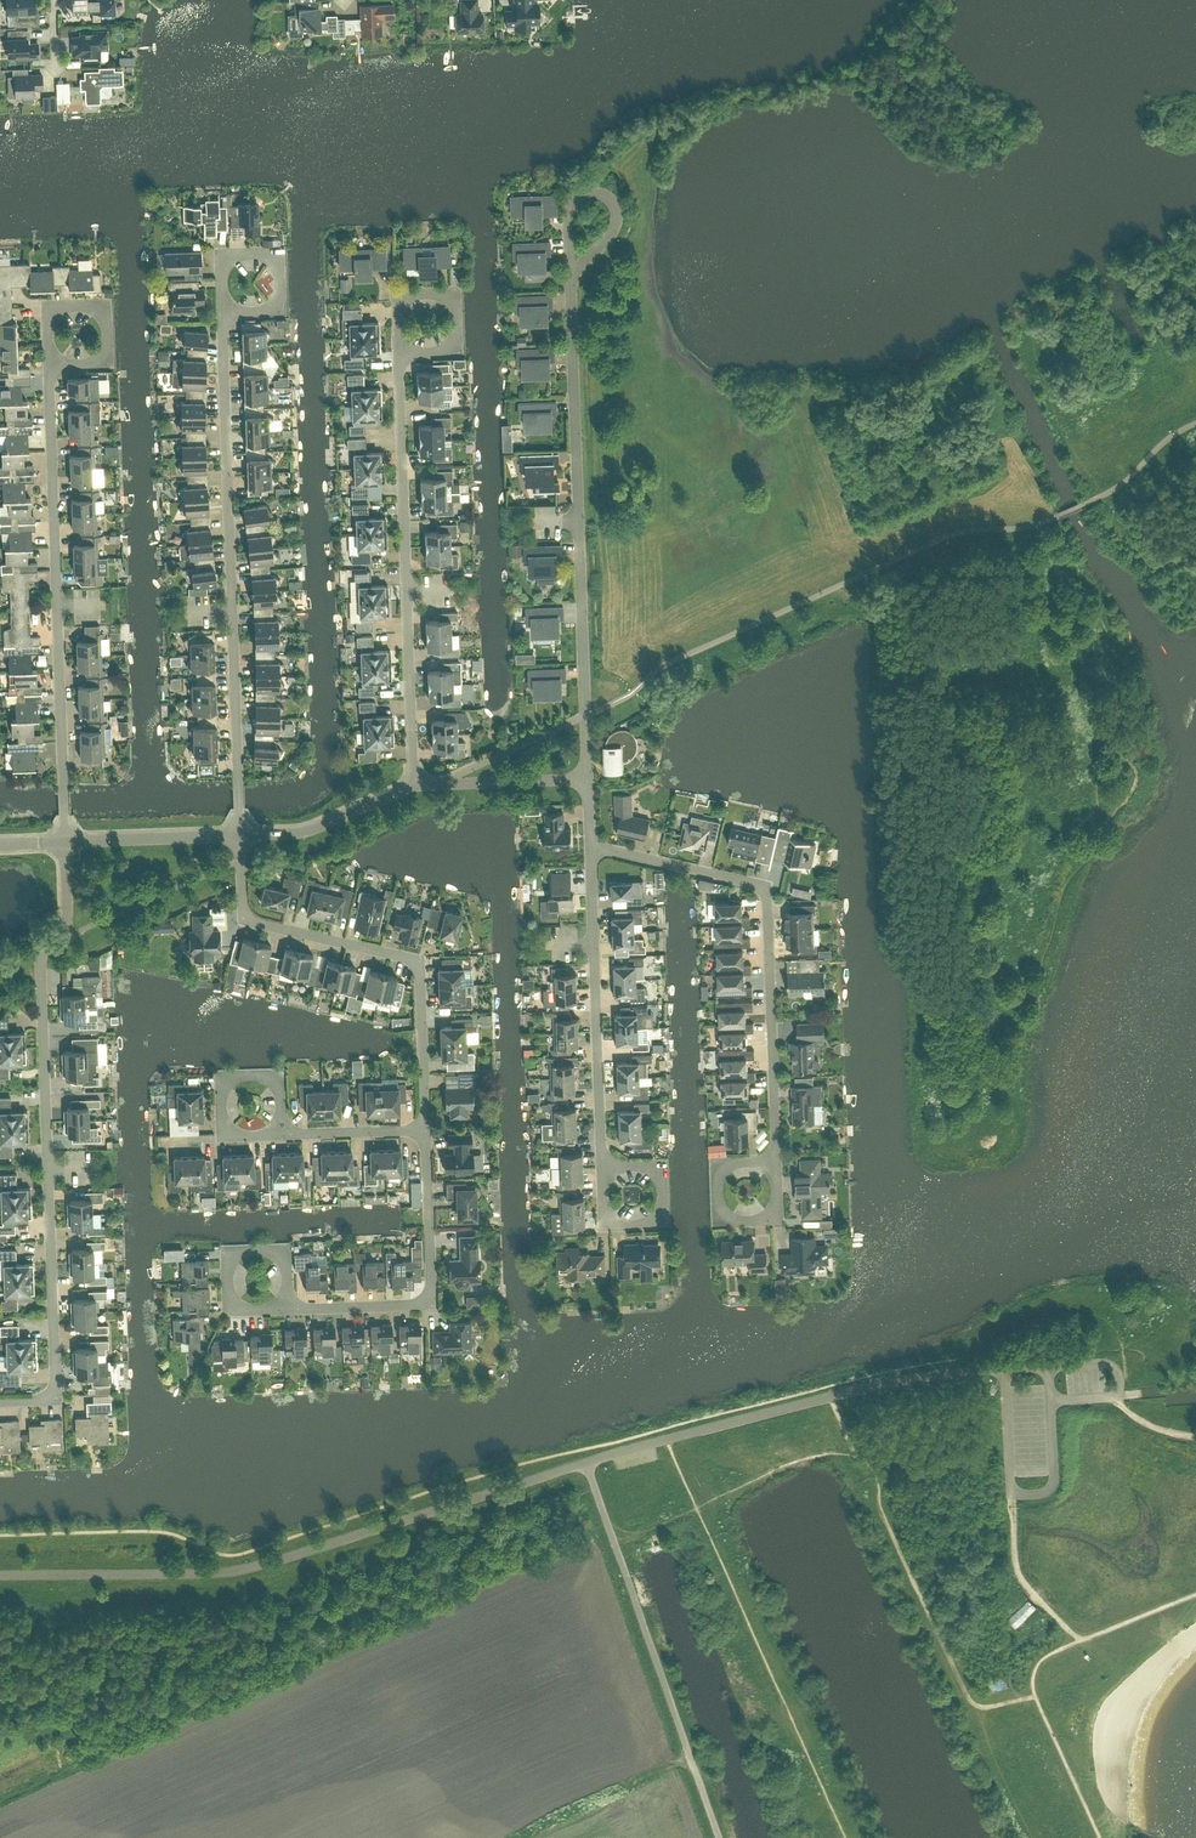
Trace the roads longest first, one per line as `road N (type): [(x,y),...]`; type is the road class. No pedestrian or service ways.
road 1 (residential): [(0,1402),(52,1397),(56,1376),(41,962),(42,945),(66,934),(64,839)]
road 2 (unclassified): [(587,1462),(237,1571),(0,1575)]
road 3 (residential): [(221,313),(240,834)]
road 4 (residential): [(571,276),(589,779)]
road 5 (residential): [(64,839),(49,367)]
road 6 (residential): [(776,1160),(768,896),(758,884),(590,847)]
road 7 (residential): [(413,784),(398,352)]
road 8 (unclassified): [(1005,1369),(878,1384),(587,1462)]
road 9 (residential): [(425,1129),(415,964),(246,916),(240,834)]
road 10 (unclassified): [(587,1462),(719,1837)]
road 11 (residential): [(590,847),(600,1168)]
road 12 (residential): [(288,1308),(415,1305),(427,1296),(425,1129)]
road 13 (residential): [(413,784),(303,832),(240,834)]
road 14 (residential): [(283,1135),(220,1130),(219,1087),(232,1075),(266,1073),(281,1084)]
road 15 (residential): [(64,839),(240,834)]
road 16 (residential): [(589,779),(413,784)]
road 17 (residential): [(221,313),(268,312),(281,299),(280,260),(266,250),(228,252),(219,261)]
road 18 (residential): [(600,1168),(663,1172),(656,1225),(601,1220)]
road 19 (residential): [(776,1160),(725,1164),(716,1172),(725,1222),(770,1220),(777,1211)]
road 20 (residential): [(288,1308),(287,1263),(275,1250),(238,1250),(226,1261),(228,1300),(237,1310)]
road 21 (residential): [(57,306),(95,305),(107,314),(109,350),(97,365),(49,367)]
road 22 (residential): [(398,352),(396,306),(409,292),(445,291),(456,301),(458,339)]
road 23 (residential): [(425,1129),(283,1135)]
road 24 (residential): [(571,276),(610,234),(617,211),(598,192),(574,197)]

